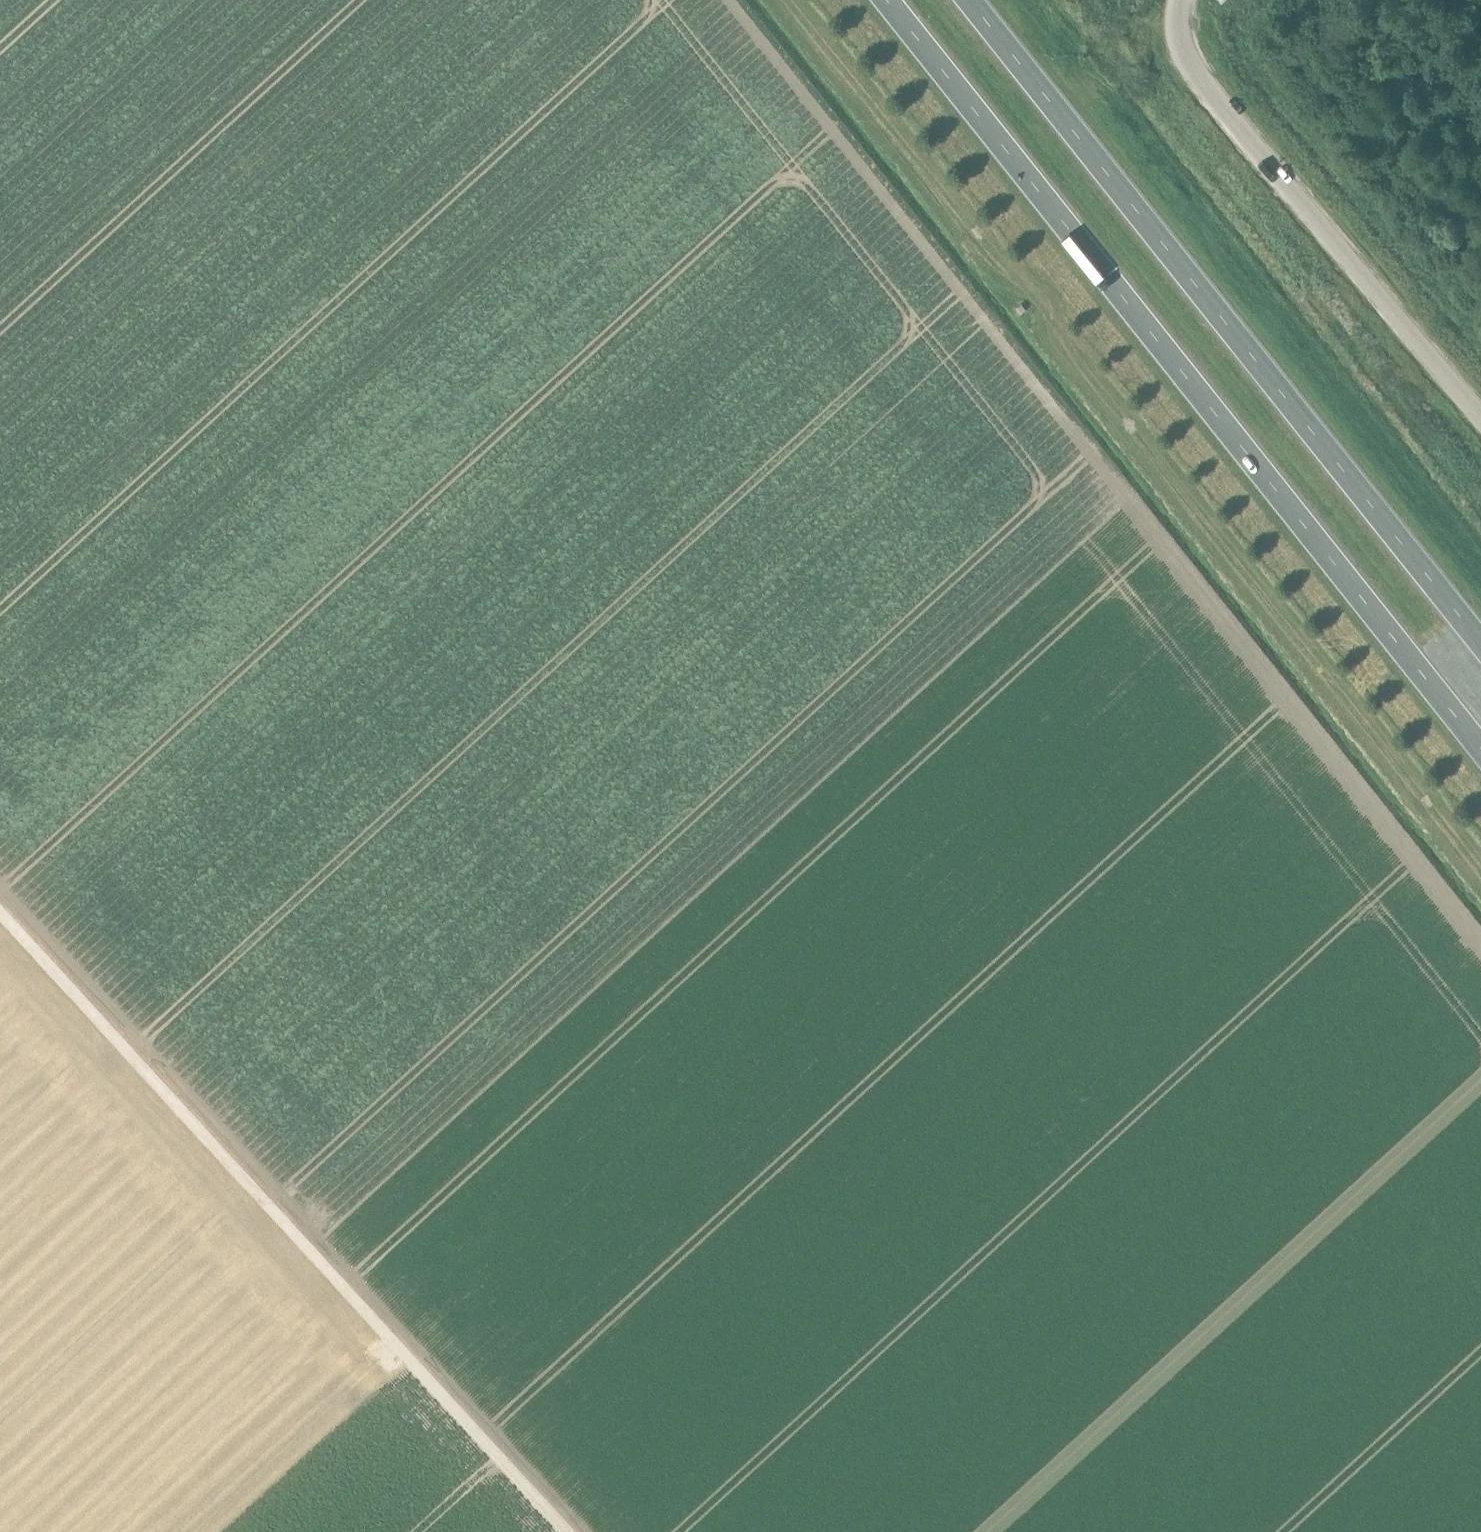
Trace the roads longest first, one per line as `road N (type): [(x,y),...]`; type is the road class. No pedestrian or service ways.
road 1 (trunk): [(885,0),(1480,751)]
road 2 (trunk): [(1480,645),(969,0)]
road 3 (unclassified): [(1480,418),(1197,79),(1178,37),(1181,0)]

